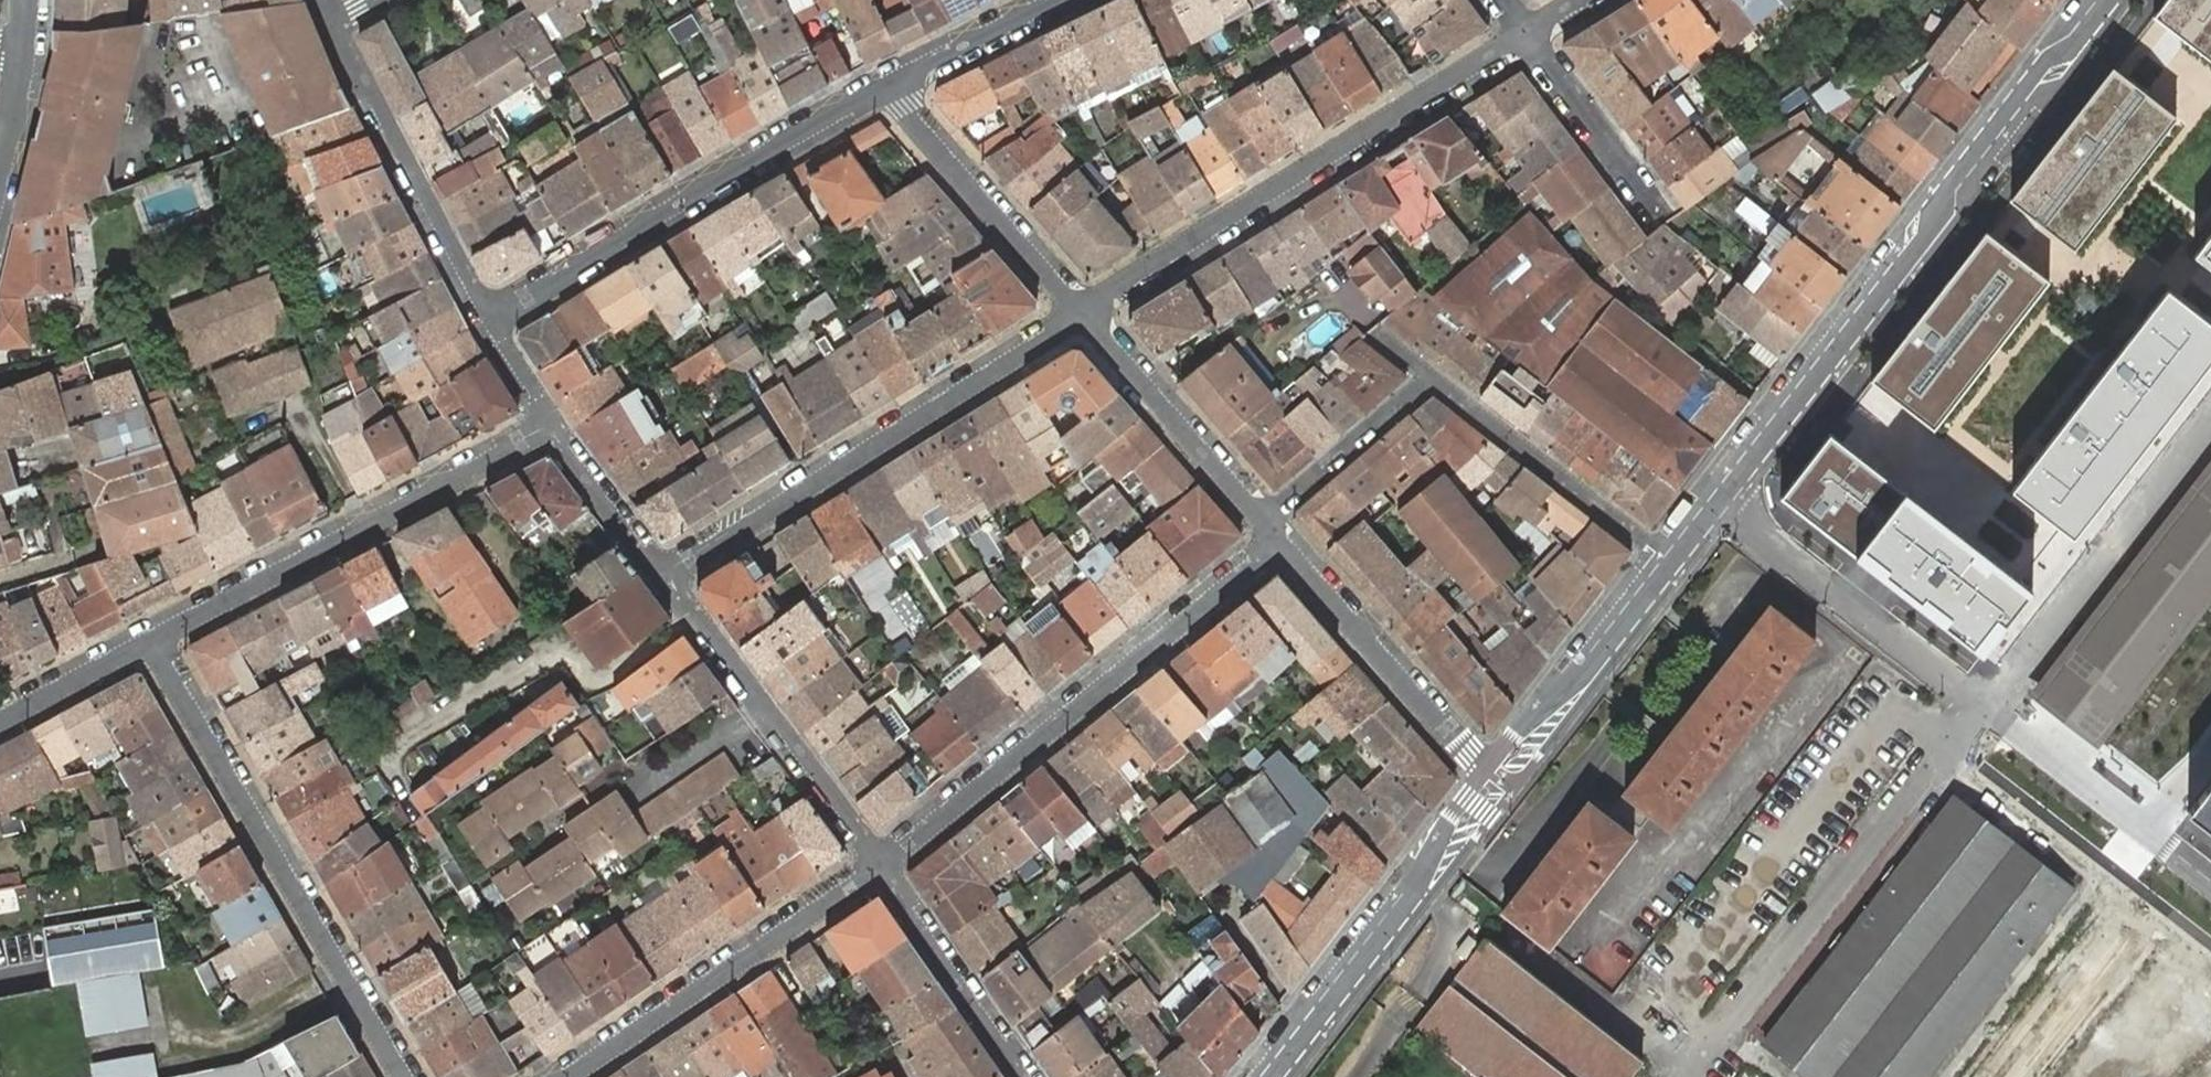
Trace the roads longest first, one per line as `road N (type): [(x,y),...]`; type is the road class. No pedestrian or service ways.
road 1 (tertiary): [(2109,0),(2077,42),(2044,64),(1948,185),(1922,242),(1721,503)]
road 2 (residential): [(1081,314),(1522,34)]
road 3 (residential): [(879,867),(1281,543)]
road 4 (residential): [(151,643),(403,1076)]
road 5 (residential): [(663,579),(1081,314)]
road 6 (residential): [(490,320),(891,85)]
road 7 (residential): [(550,424),(151,643)]
road 8 (tertiary): [(1488,768),(1419,885),(1275,1076)]
road 9 (residential): [(568,1076),(879,867)]
road 10 (residential): [(663,579),(710,630),(879,867)]
road 11 (residential): [(332,22),(490,320)]
road 12 (residential): [(1985,705),(1721,503)]
road 13 (residential): [(1488,768),(1281,543)]
road 14 (residential): [(1671,564),(1433,378)]
road 15 (residential): [(1081,314),(891,85)]
road 16 (residential): [(1985,705),(2210,881)]
road 17 (tertiary): [(1671,564),(1598,660),(1488,768)]
road 18 (residential): [(1259,518),(1081,314)]
road 19 (residential): [(879,867),(1021,1076)]
road 20 (residential): [(1433,378),(1259,518)]
road 21 (residential): [(1522,34),(1653,207)]
road 22 (residential): [(550,424),(663,579)]
road 23 (residential): [(891,85),(1060,0)]
road 24 (residential): [(151,643),(0,720)]
road 25 (residential): [(490,320),(550,424)]

